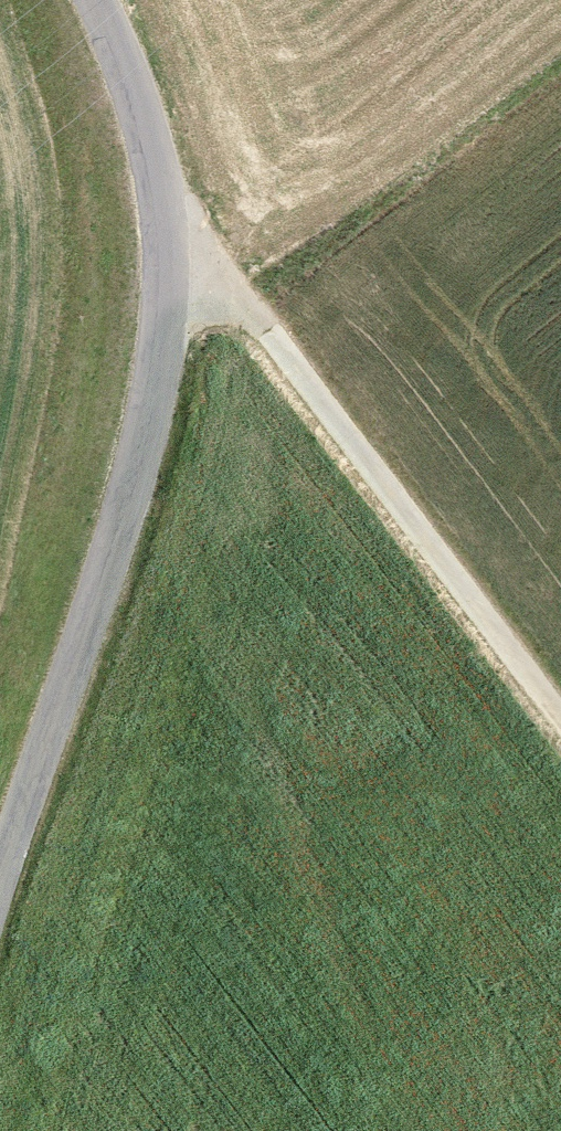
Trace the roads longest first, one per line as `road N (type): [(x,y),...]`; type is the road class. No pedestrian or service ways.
road 1 (tertiary): [(96,0),(153,165),(166,321),(131,483),(0,881)]
road 2 (track): [(163,217),(270,335),(560,719)]

